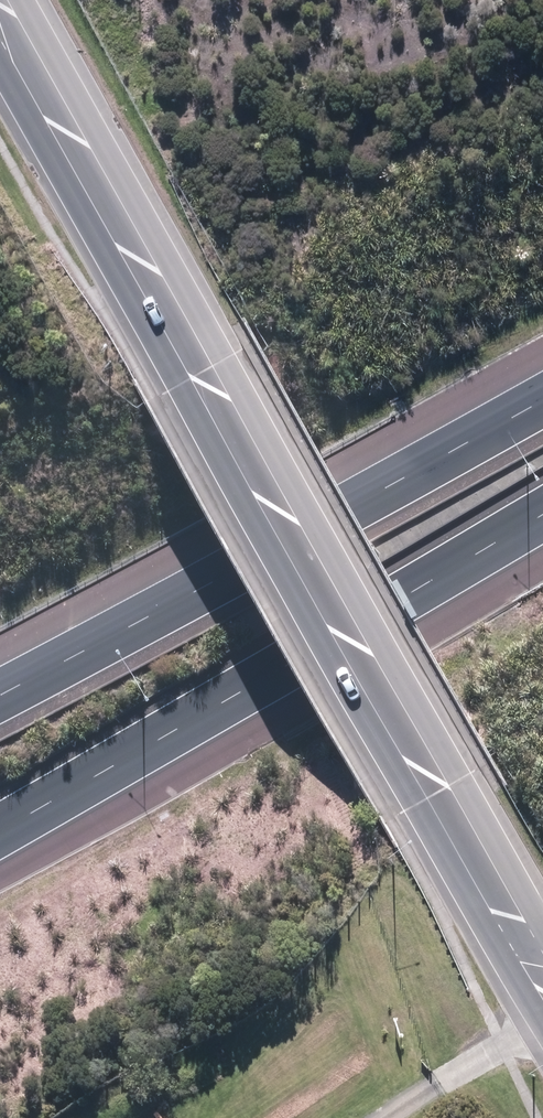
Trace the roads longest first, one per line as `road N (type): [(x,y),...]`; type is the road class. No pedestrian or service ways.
road 1 (secondary): [(530,950),(0,14)]
road 2 (motorway): [(542,518),(0,830)]
road 3 (motorway): [(0,680),(542,384)]
road 4 (track): [(542,1023),(388,1117)]

